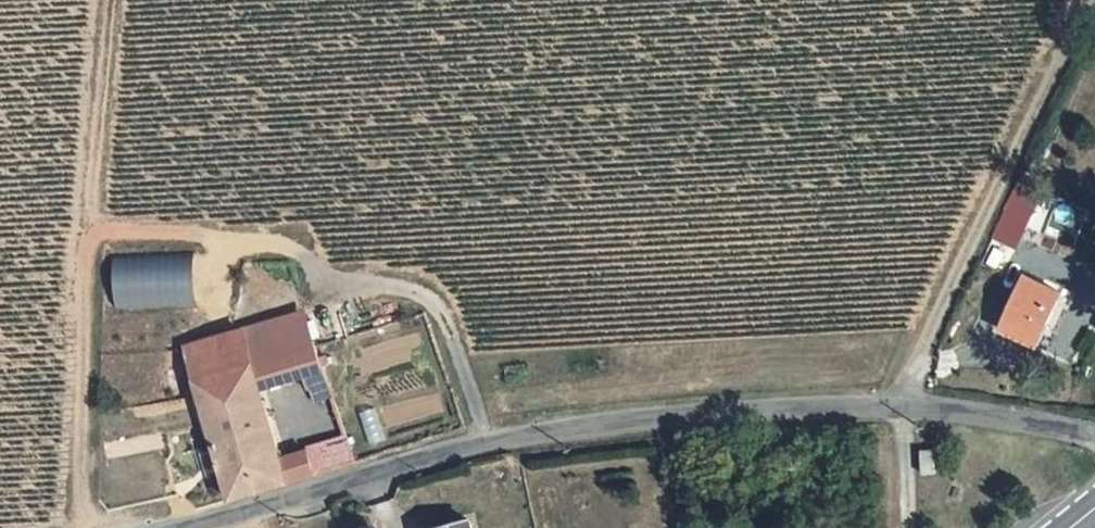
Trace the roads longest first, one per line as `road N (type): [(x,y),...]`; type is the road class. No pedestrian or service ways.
road 1 (unclassified): [(1094,436),(902,403),(689,416),(495,441),(175,527)]
road 2 (track): [(911,527),(902,403),(947,288),(1085,0)]
road 3 (track): [(83,527),(78,454),(110,0)]

